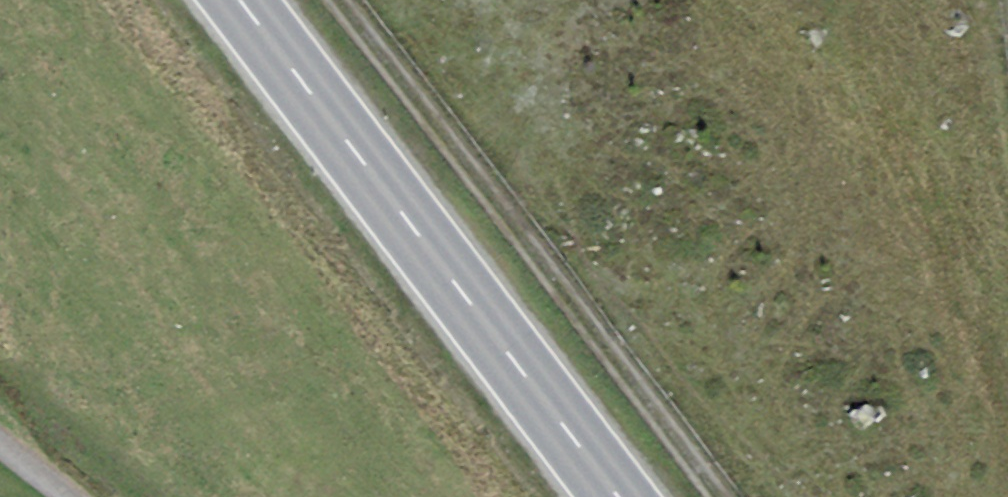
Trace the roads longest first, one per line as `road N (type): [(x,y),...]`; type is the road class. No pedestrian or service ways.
road 1 (track): [(337,0),(722,496)]
road 2 (primary): [(617,496),(237,0)]

